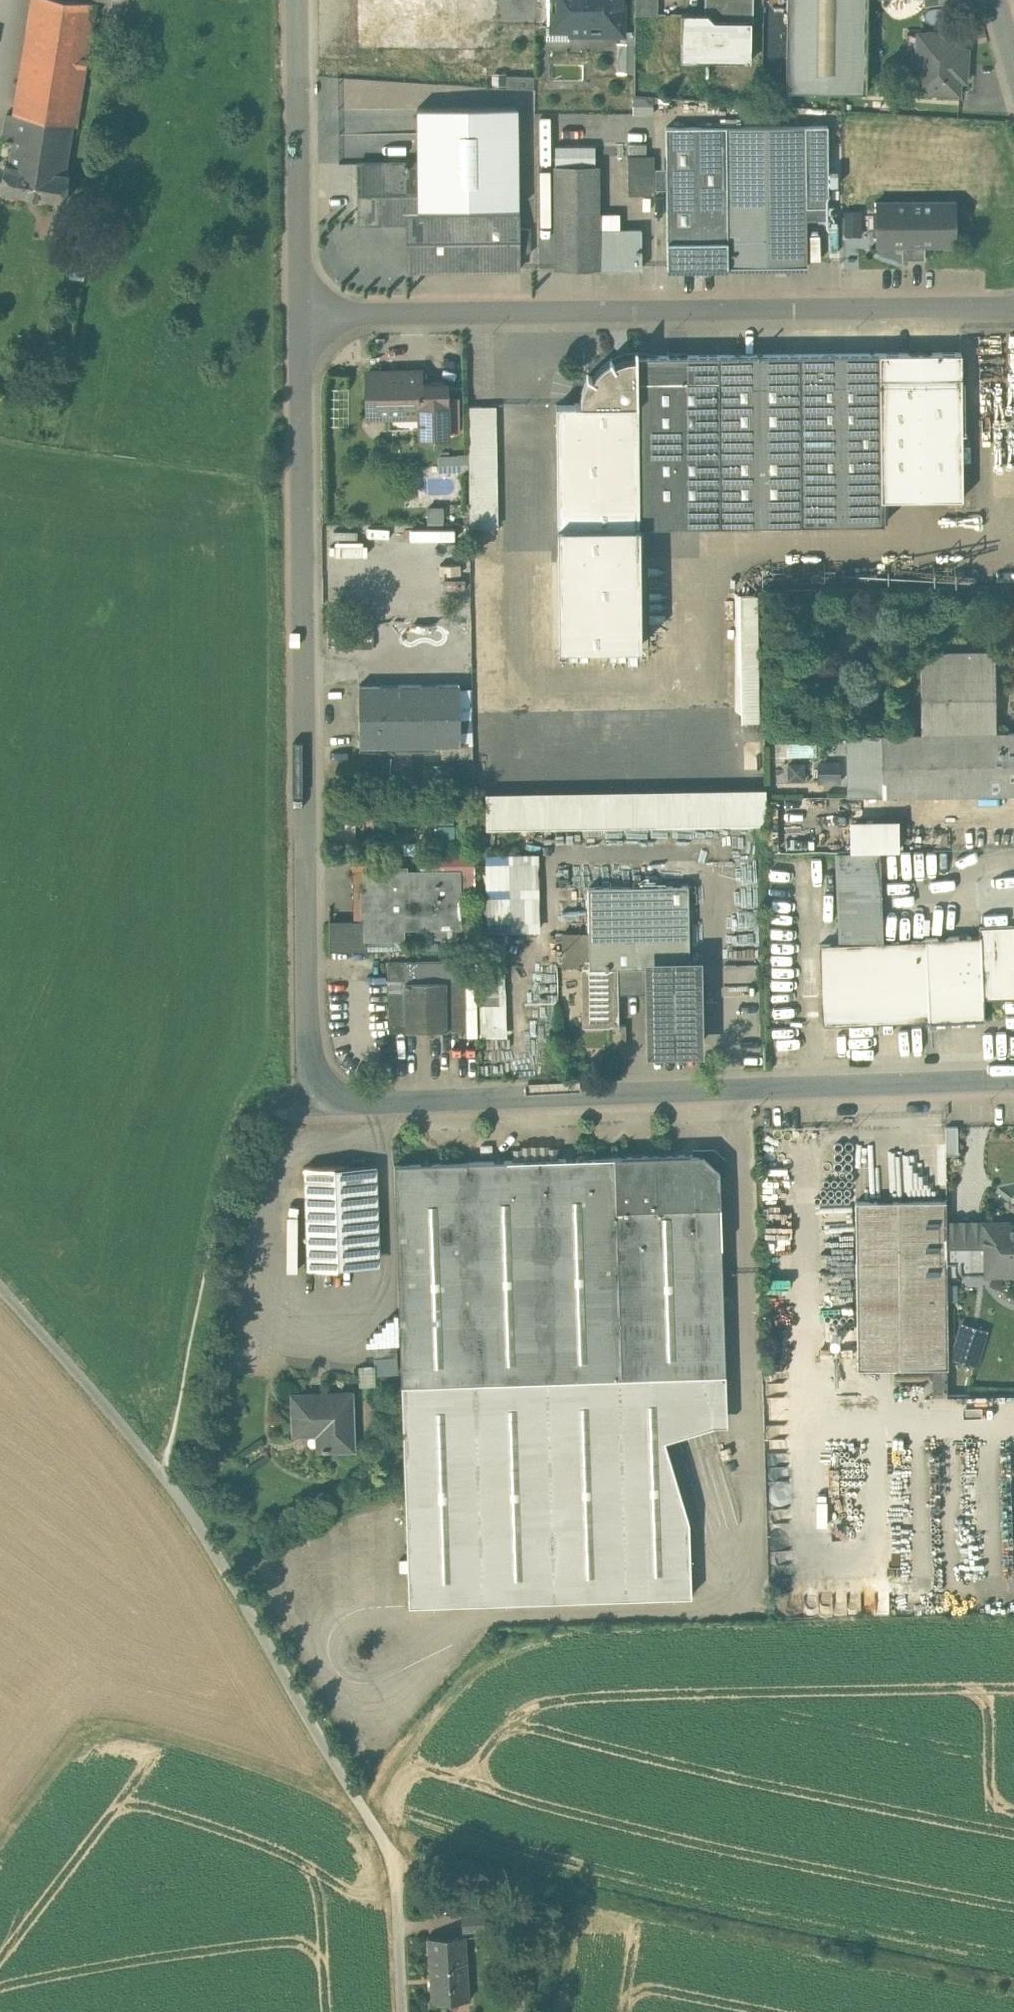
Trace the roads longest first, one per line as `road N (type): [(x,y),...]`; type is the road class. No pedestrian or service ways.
road 1 (residential): [(300,315),(308,1062),(323,1091),(354,1104),(1013,1077)]
road 2 (unclassified): [(0,1283),(52,1336),(198,1525),(386,1846),(403,2011)]
road 3 (residential): [(1013,311),(300,315)]
road 4 (residential): [(299,0),(300,315)]

